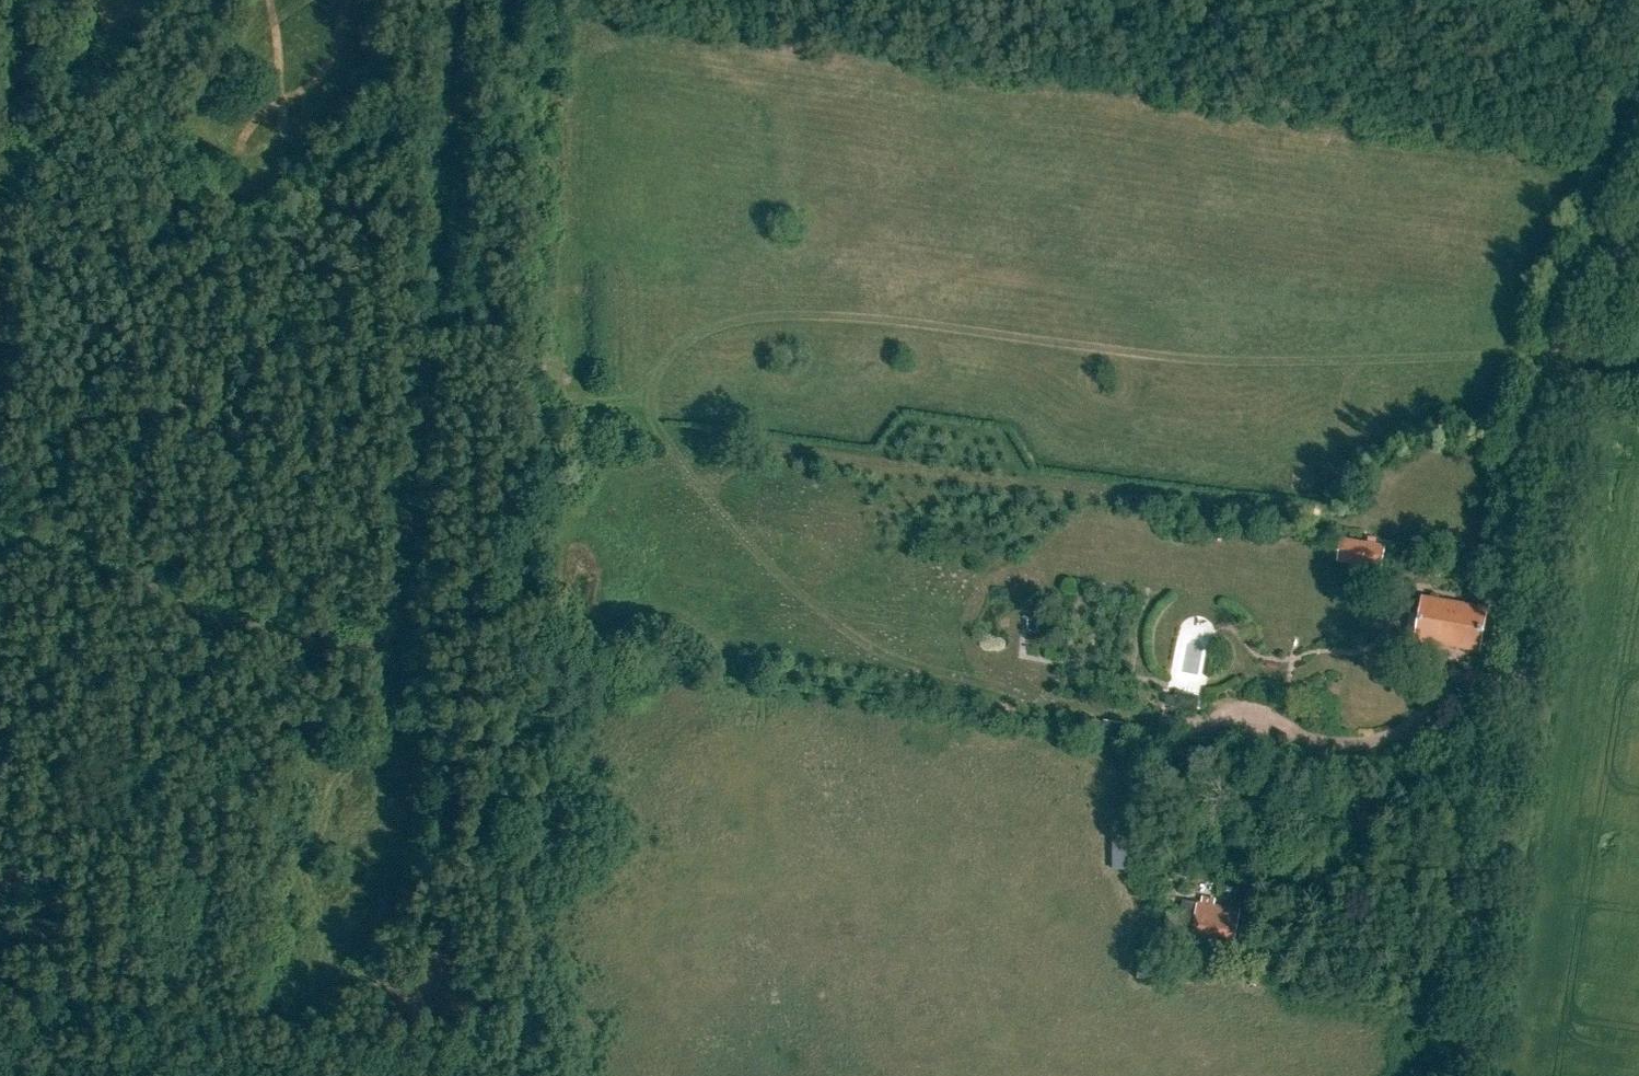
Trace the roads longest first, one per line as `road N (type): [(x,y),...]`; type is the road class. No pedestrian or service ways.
road 1 (unclassified): [(1638,230),(1577,415),(1461,1075)]

